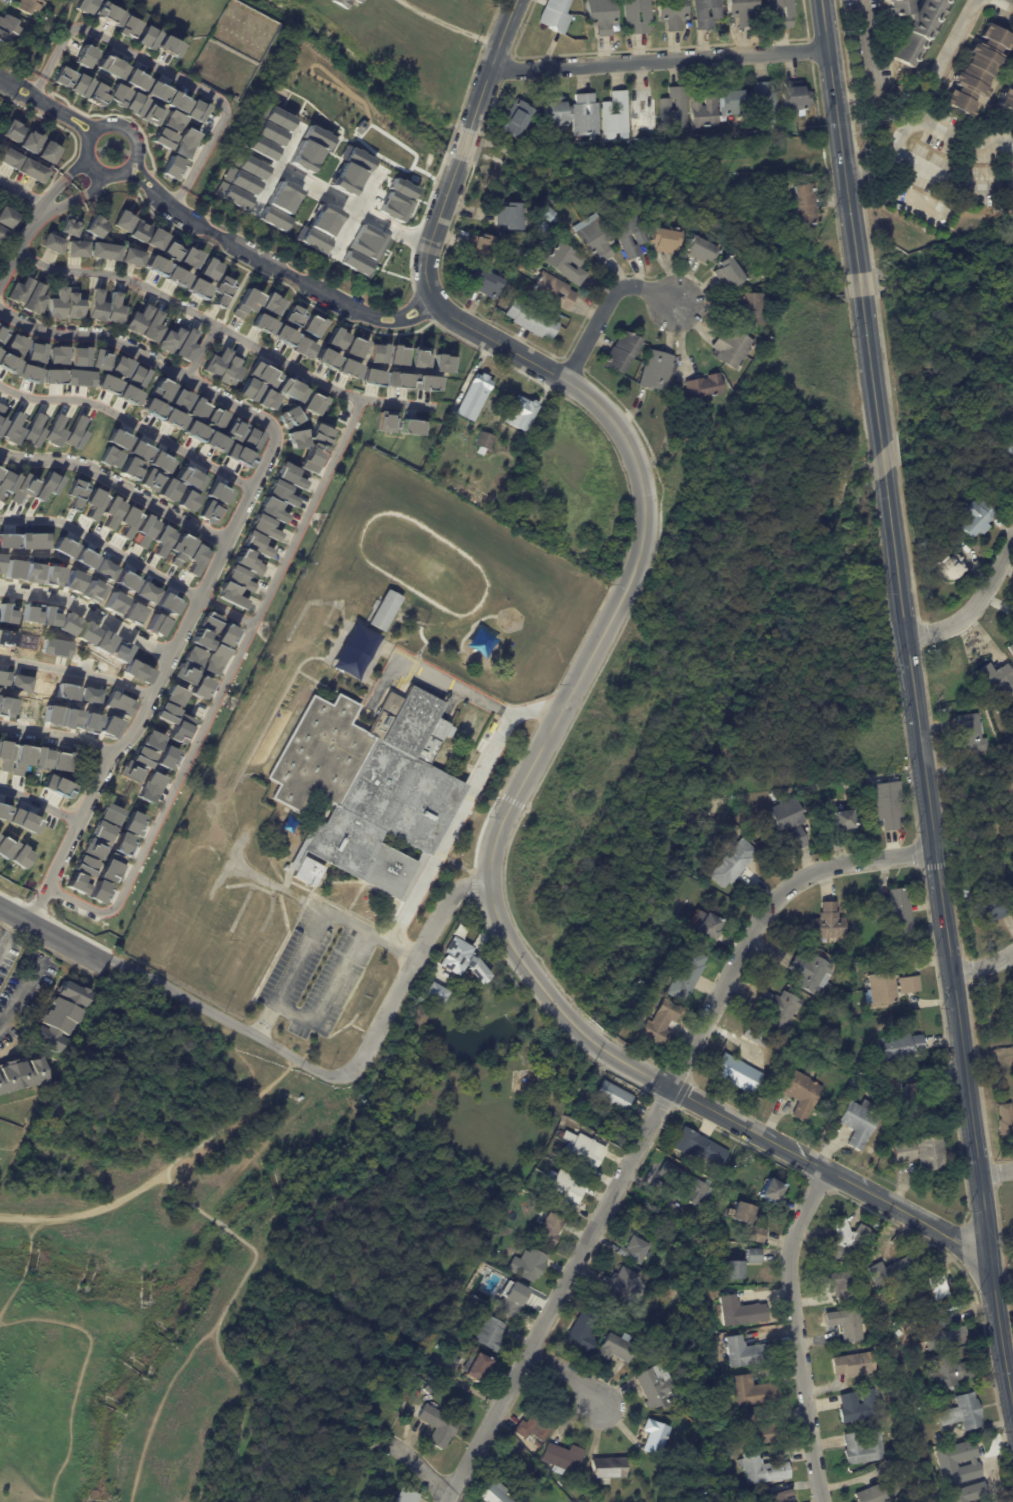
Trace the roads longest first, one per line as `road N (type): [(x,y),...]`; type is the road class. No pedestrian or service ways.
road 1 (residential): [(460,155),(425,254),(436,301),(600,408),(631,451),(643,498),(631,575),(496,832),(488,879),(495,919),(544,992),(596,1045),(947,1235),(987,1247)]
road 2 (tertiary): [(884,474),(1012,1400)]
road 3 (residential): [(934,850),(831,866),(786,886),(766,906),(444,1501)]
road 4 (residential): [(48,884),(90,909),(119,899),(361,397)]
road 5 (residential): [(43,895),(100,773),(141,718),(276,434)]
road 6 (residential): [(17,248),(46,266),(138,282),(350,395),(428,408)]
road 7 (residential): [(34,96),(68,31),(83,27),(211,97),(223,116),(175,206)]
road 8 (residential): [(130,165),(194,221),(349,308),(398,319),(436,301)]
road 9 (residential): [(825,1169),(795,1231),(788,1274),(821,1501)]
road 10 (residential): [(490,67),(828,49)]
road 11 (residential): [(0,310),(40,329),(117,339),(266,419),(276,434)]
road 12 (tertiary): [(822,0),(859,274)]
road 13 (residential): [(0,385),(93,403),(253,488)]
road 14 (residential): [(488,879),(451,890),(347,1073)]
road 15 (residential): [(0,451),(105,474),(228,539)]
road 16 (residential): [(0,517),(48,518),(200,597)]
road 17 (residential): [(0,586),(47,595),(171,657)]
road 18 (residential): [(674,301),(623,287),(608,298),(564,381)]
road 19 (residential): [(0,658),(107,677),(151,697)]
road 20 (residential): [(130,165),(136,147),(128,129),(110,123),(93,132),(86,150),(95,167),(113,173),(130,165)]
road 21 (residential): [(1012,539),(957,621),(905,634)]
road 22 (tertiary): [(862,299),(881,449)]
road 23 (residential): [(258,1036),(128,966)]
road 24 (residential): [(516,0),(467,133)]

